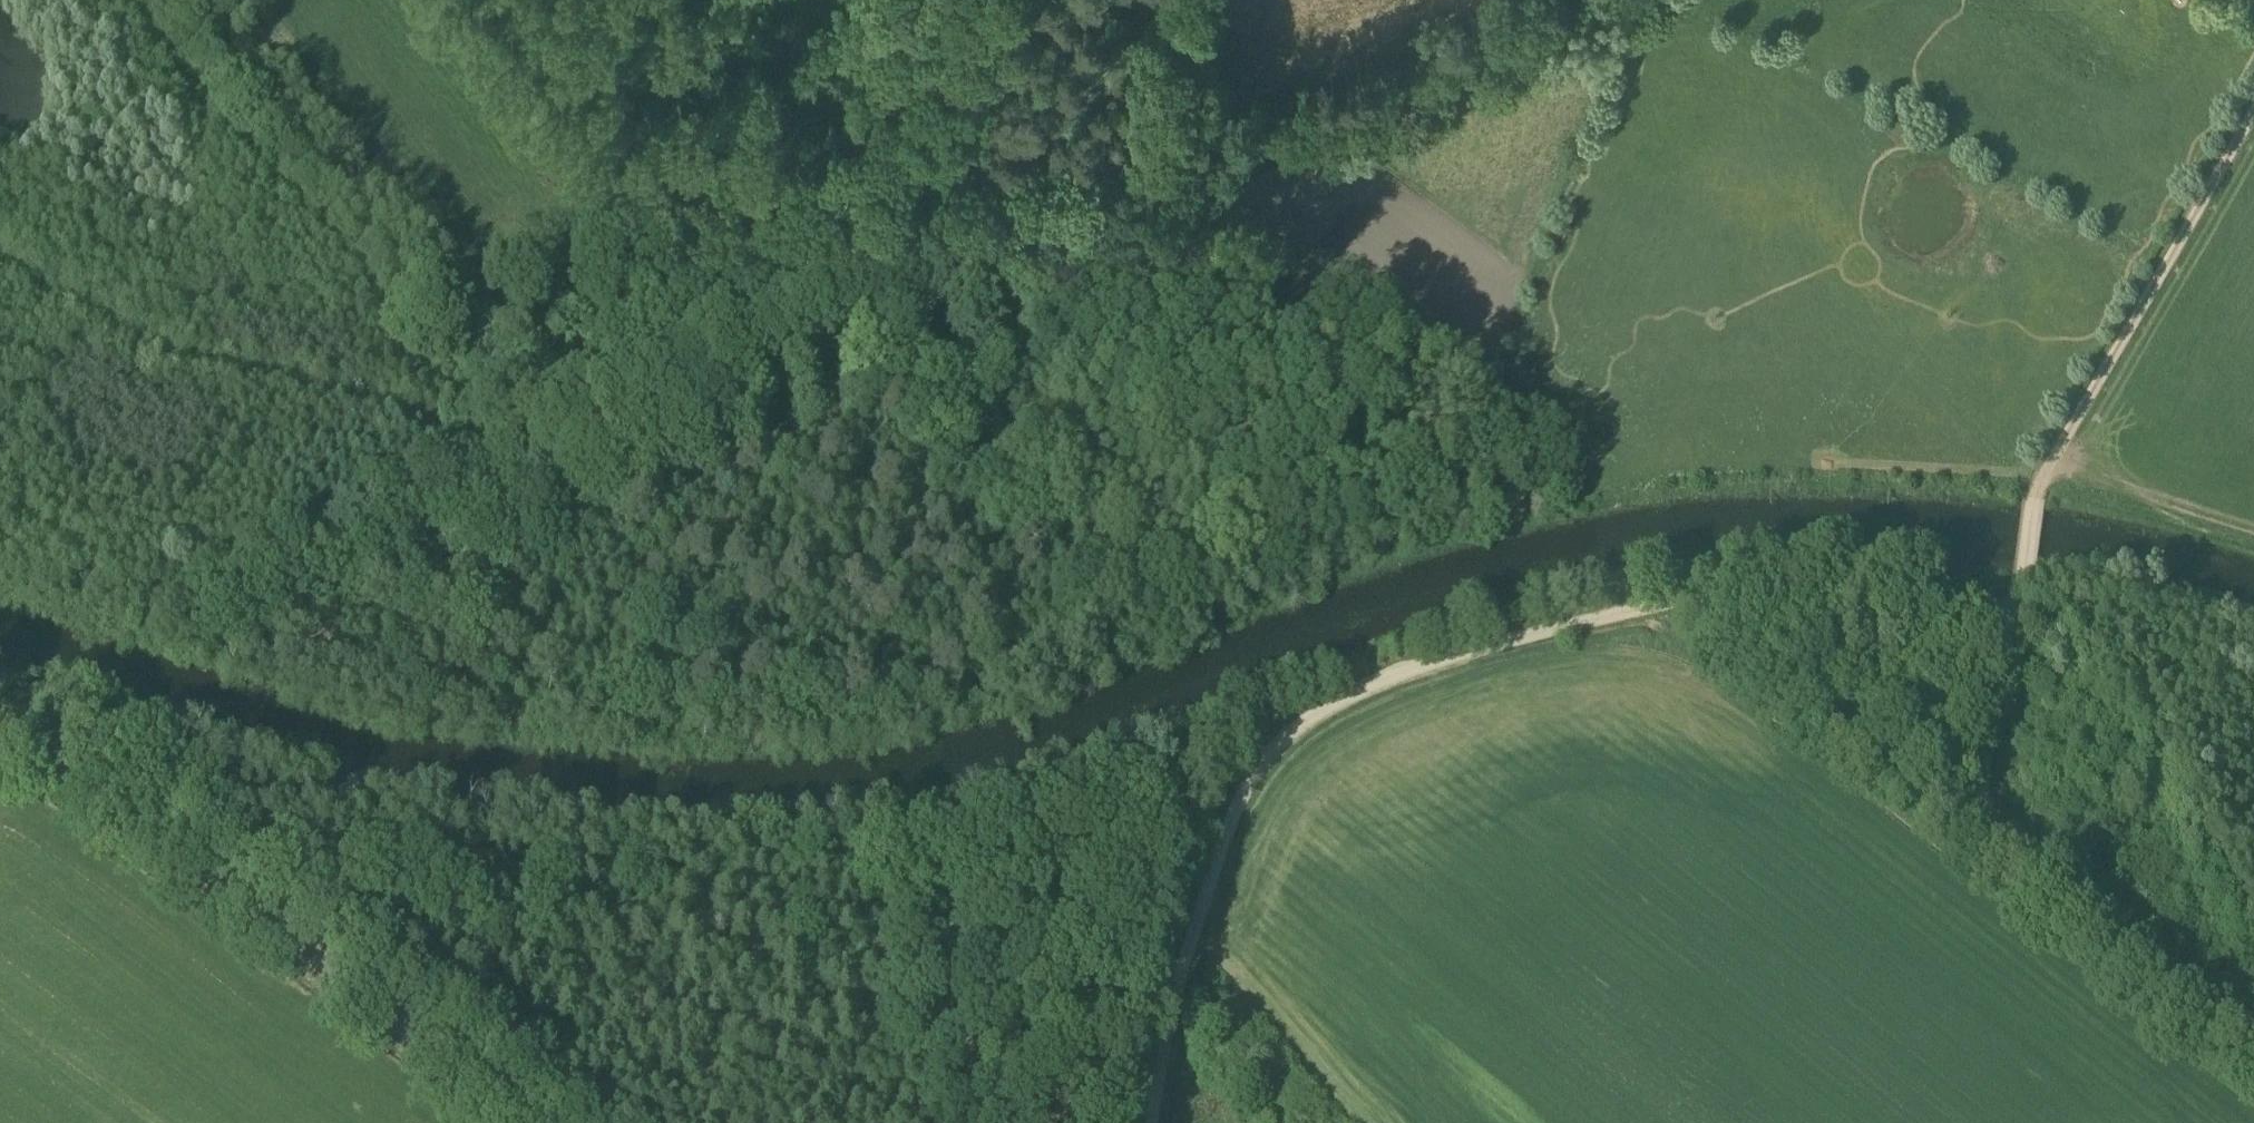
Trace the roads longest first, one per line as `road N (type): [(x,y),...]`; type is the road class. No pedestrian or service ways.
road 1 (track): [(1143,1122),(1169,969),(1242,749),(1280,715),(1380,669),(1671,596),(1792,583),(2005,600),(1968,793),(1980,847),(2253,1063)]
road 2 (unclassified): [(545,1122),(261,900),(0,737)]

